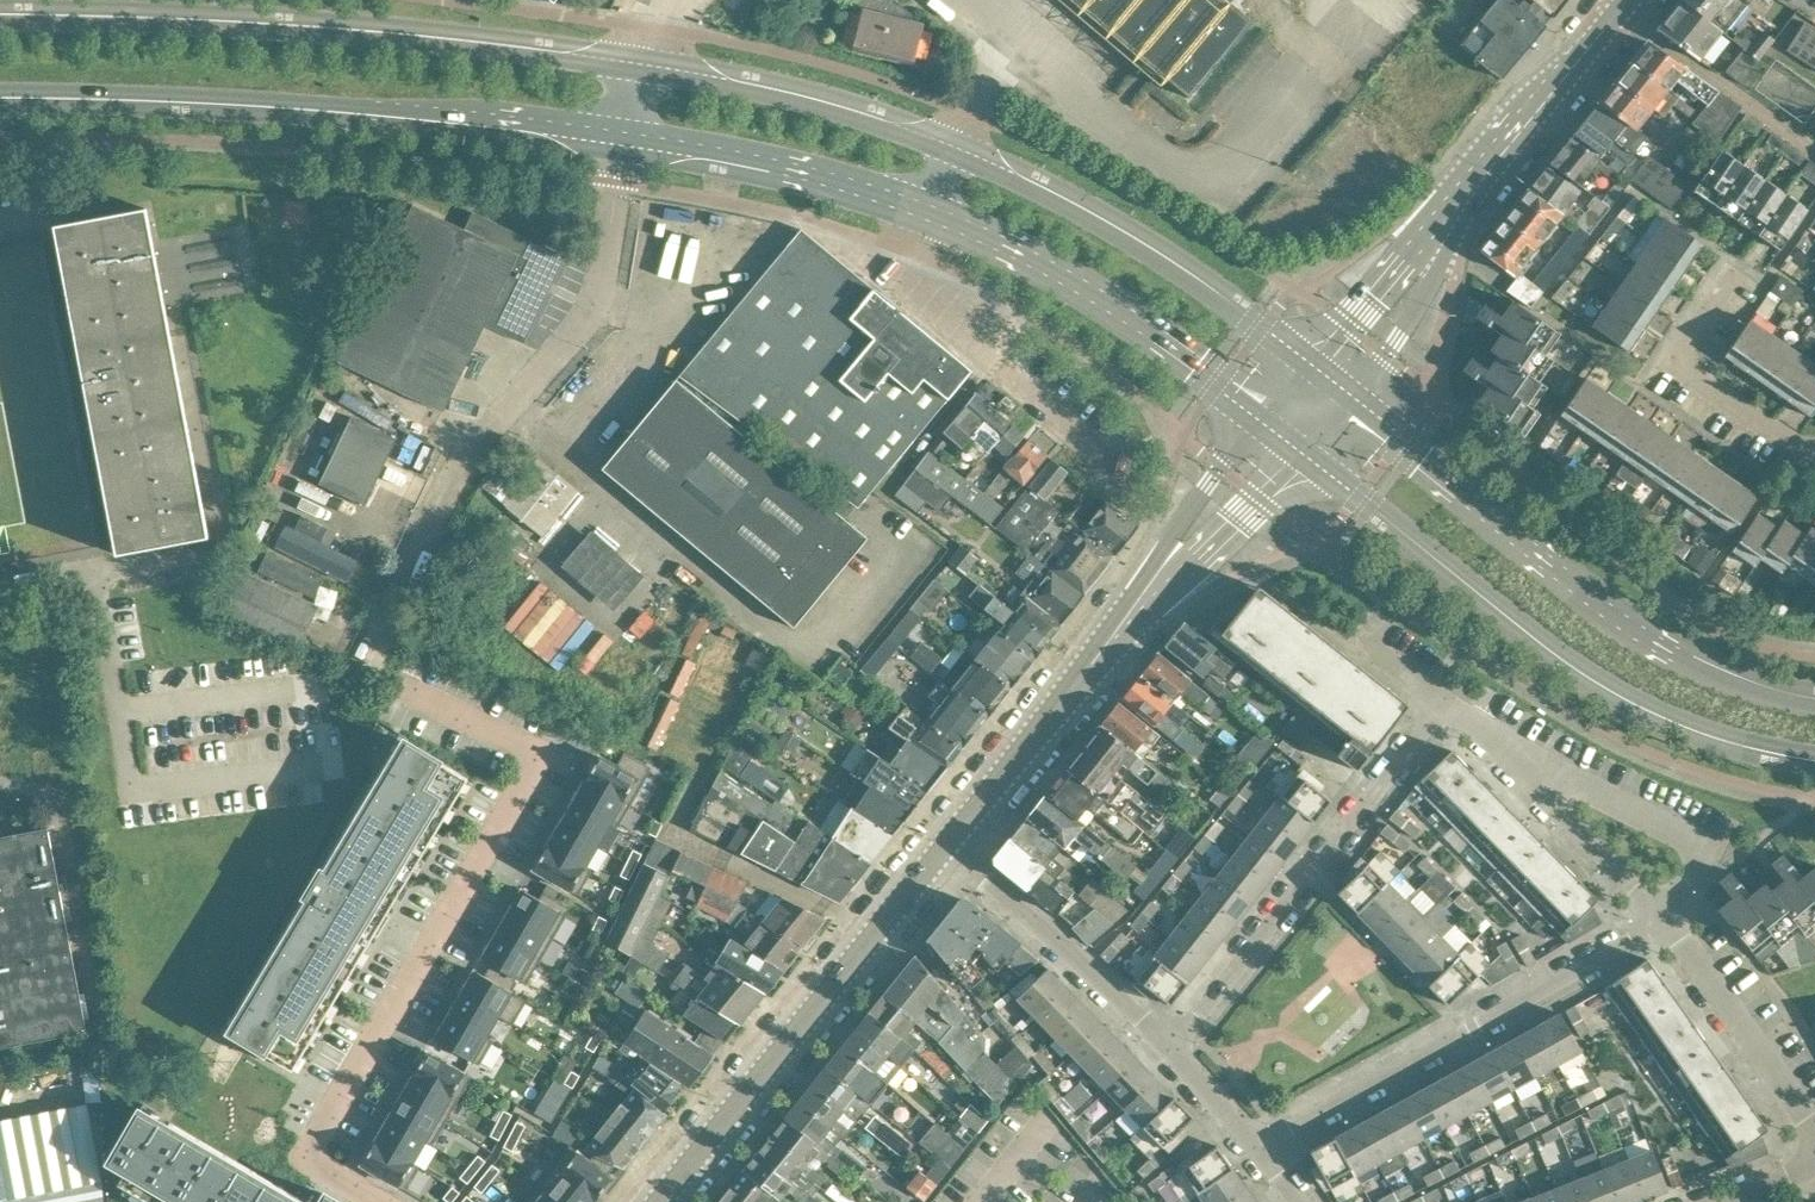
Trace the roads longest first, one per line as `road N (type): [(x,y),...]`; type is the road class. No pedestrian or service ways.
road 1 (residential): [(379,1201),(331,1175),(318,1141),(542,751),(397,682)]
road 2 (secondary): [(642,68),(343,35),(0,24)]
road 3 (secondary): [(1283,430),(1619,687),(1716,729),(1814,752)]
road 4 (secondary): [(0,100),(285,107),(627,144)]
road 5 (secondary): [(1814,707),(1686,666),(1633,634),(1321,380)]
road 6 (unclassified): [(364,667),(472,444),(595,304),(627,144)]
road 7 (secondary): [(1321,380),(1628,0)]
road 8 (residential): [(1260,1147),(1631,939),(1658,912)]
road 9 (tertiary): [(659,1201),(948,846)]
road 10 (residential): [(1444,704),(1172,1048)]
road 11 (secondary): [(1321,380),(1119,234),(961,152)]
road 12 (secondary): [(934,212),(1090,292),(1283,430)]
road 13 (tertiary): [(948,846),(1186,551)]
road 14 (secondary): [(961,152),(832,108),(642,68)]
road 15 (secondary): [(627,144),(779,167),(934,212)]
road 16 (residential): [(948,846),(1172,1048)]
road 17 (residential): [(1519,765),(1577,783),(1689,839),(1696,869),(1658,912)]
road 18 (residential): [(1814,447),(1788,441),(1675,363),(1734,272)]
road 19 (residential): [(1814,1123),(1658,912)]
road 20 (residential): [(1002,373),(1099,454),(1112,489),(1186,551)]
road 21 (residential): [(1658,912),(1519,765)]
road 22 (tertiary): [(1186,551),(1283,430)]
road 23 (residential): [(1172,1048),(1260,1147)]

